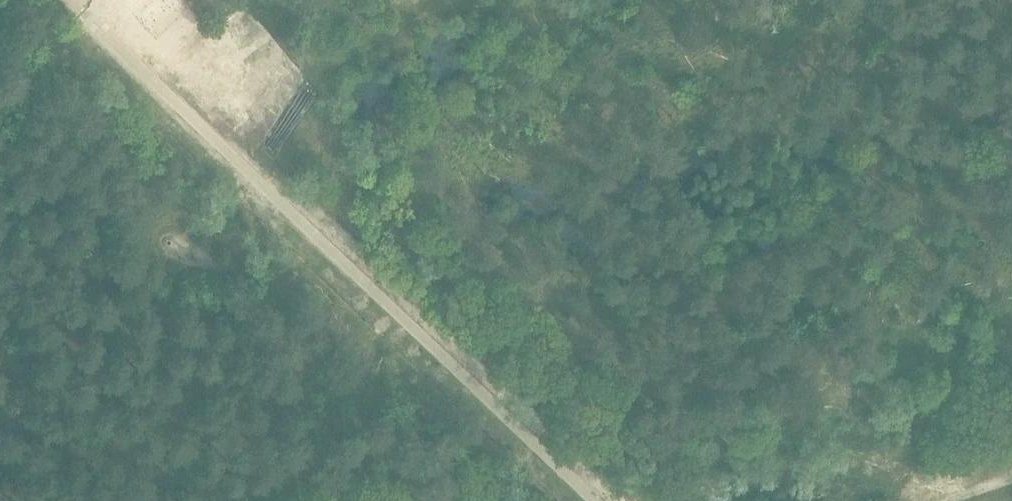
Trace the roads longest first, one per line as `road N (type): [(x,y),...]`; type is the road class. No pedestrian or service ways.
road 1 (track): [(438,354),(782,247),(1011,127)]

